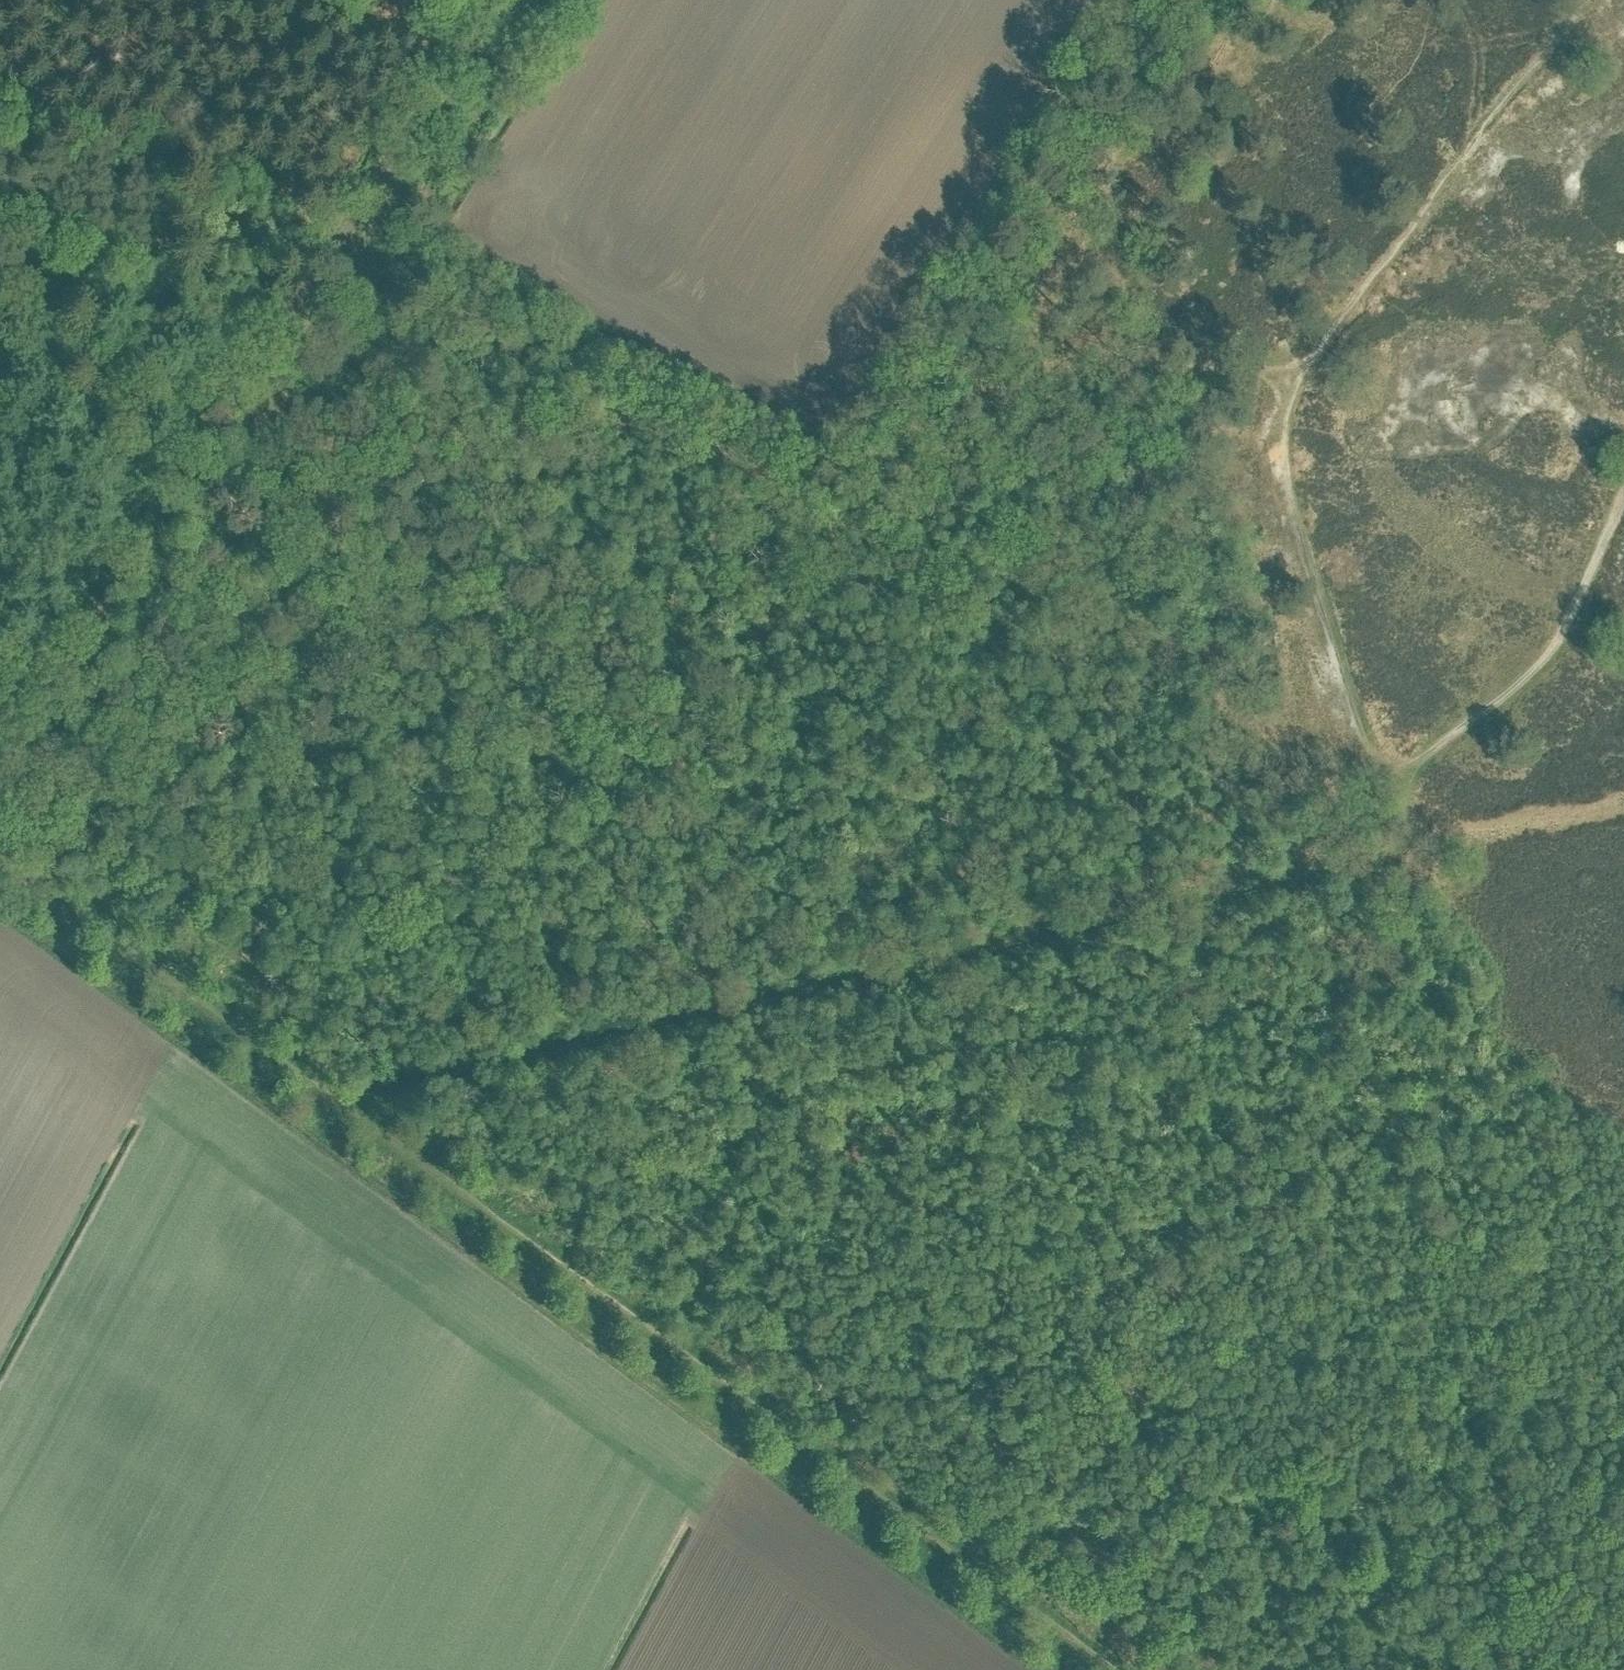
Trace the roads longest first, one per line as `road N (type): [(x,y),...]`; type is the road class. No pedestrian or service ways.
road 1 (track): [(345,1110),(1110,1669)]
road 2 (track): [(0,858),(345,1110)]

